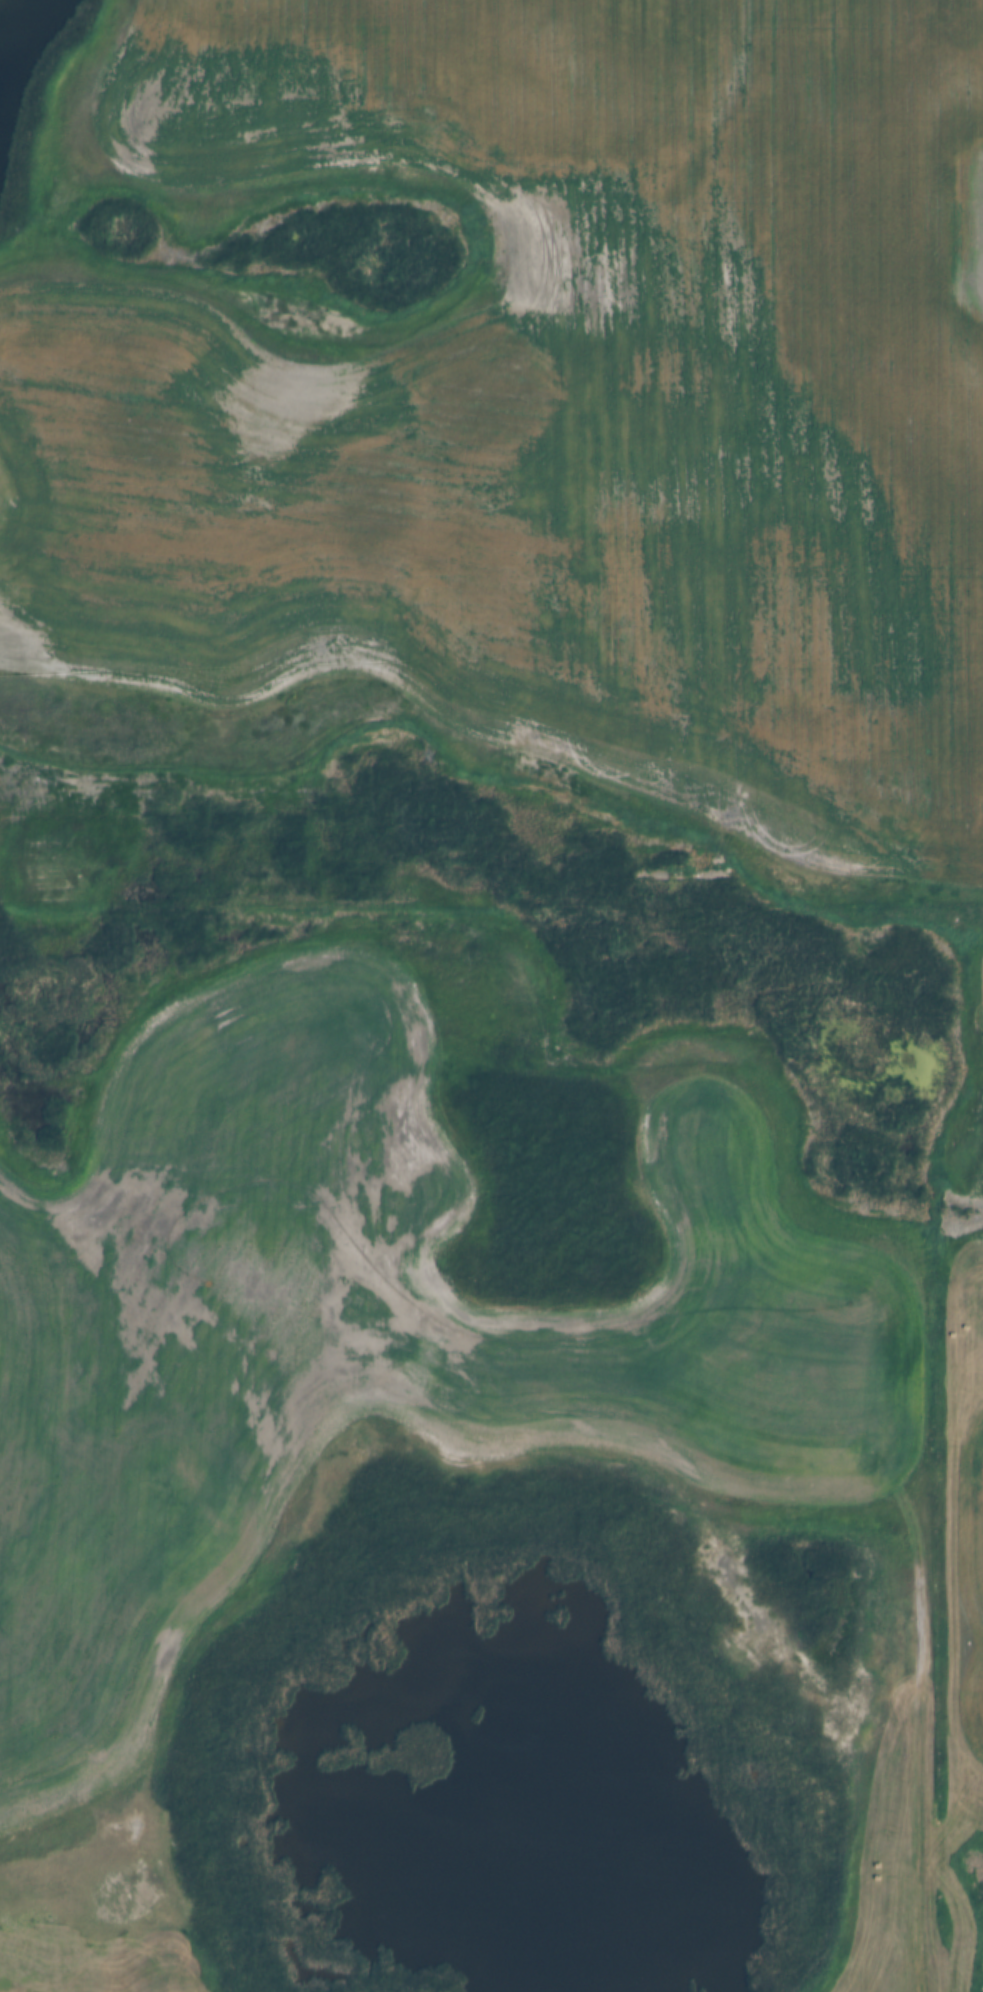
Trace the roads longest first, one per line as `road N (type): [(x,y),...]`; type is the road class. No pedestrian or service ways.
road 1 (track): [(919,1991),(910,1537)]

